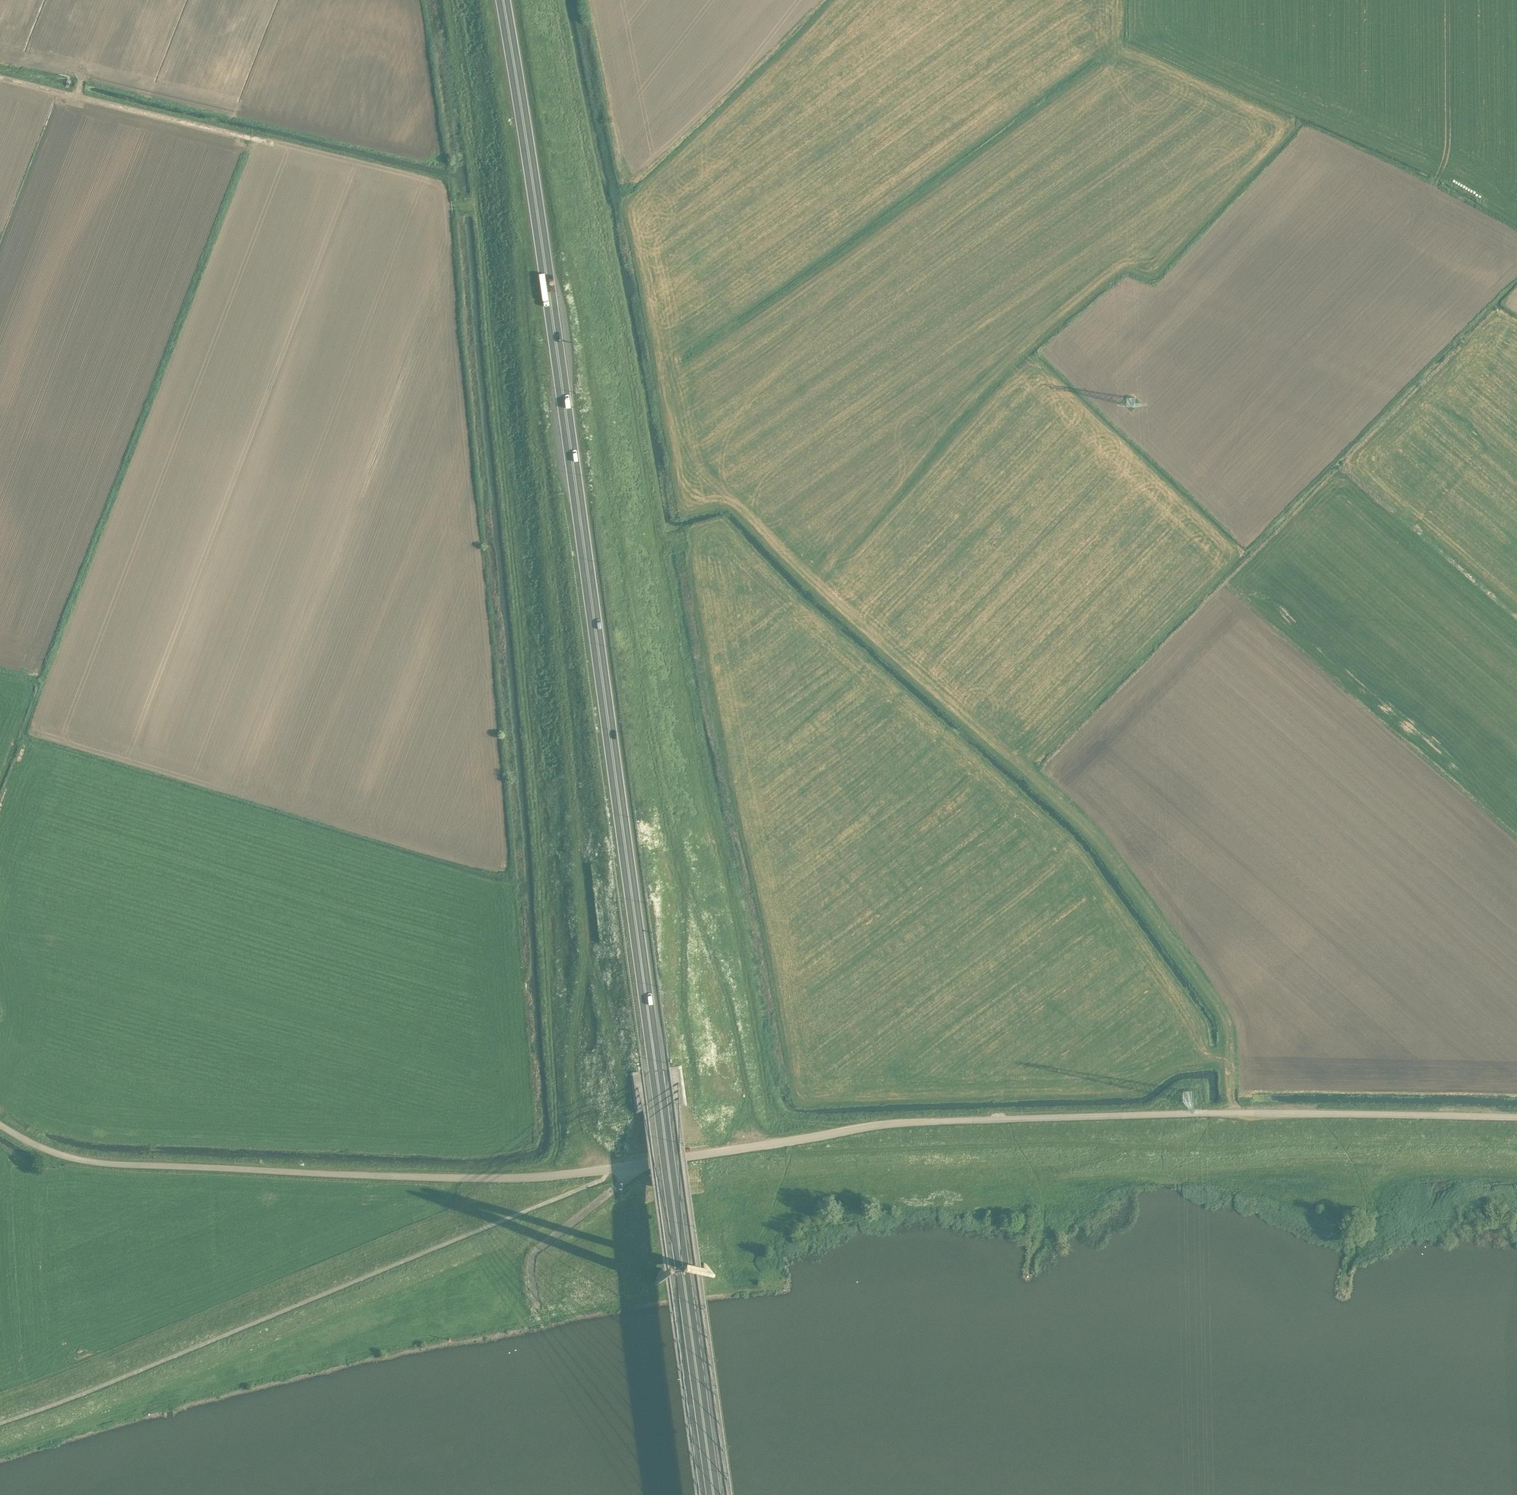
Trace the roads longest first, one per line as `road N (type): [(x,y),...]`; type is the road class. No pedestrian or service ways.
road 1 (trunk): [(714,1494),(542,217),(503,0)]
road 2 (unclassified): [(608,1167),(904,1121),(1232,1110),(1516,1116)]
road 3 (unclassified): [(608,1167),(535,1176),(350,1175),(70,1155),(0,1122)]

